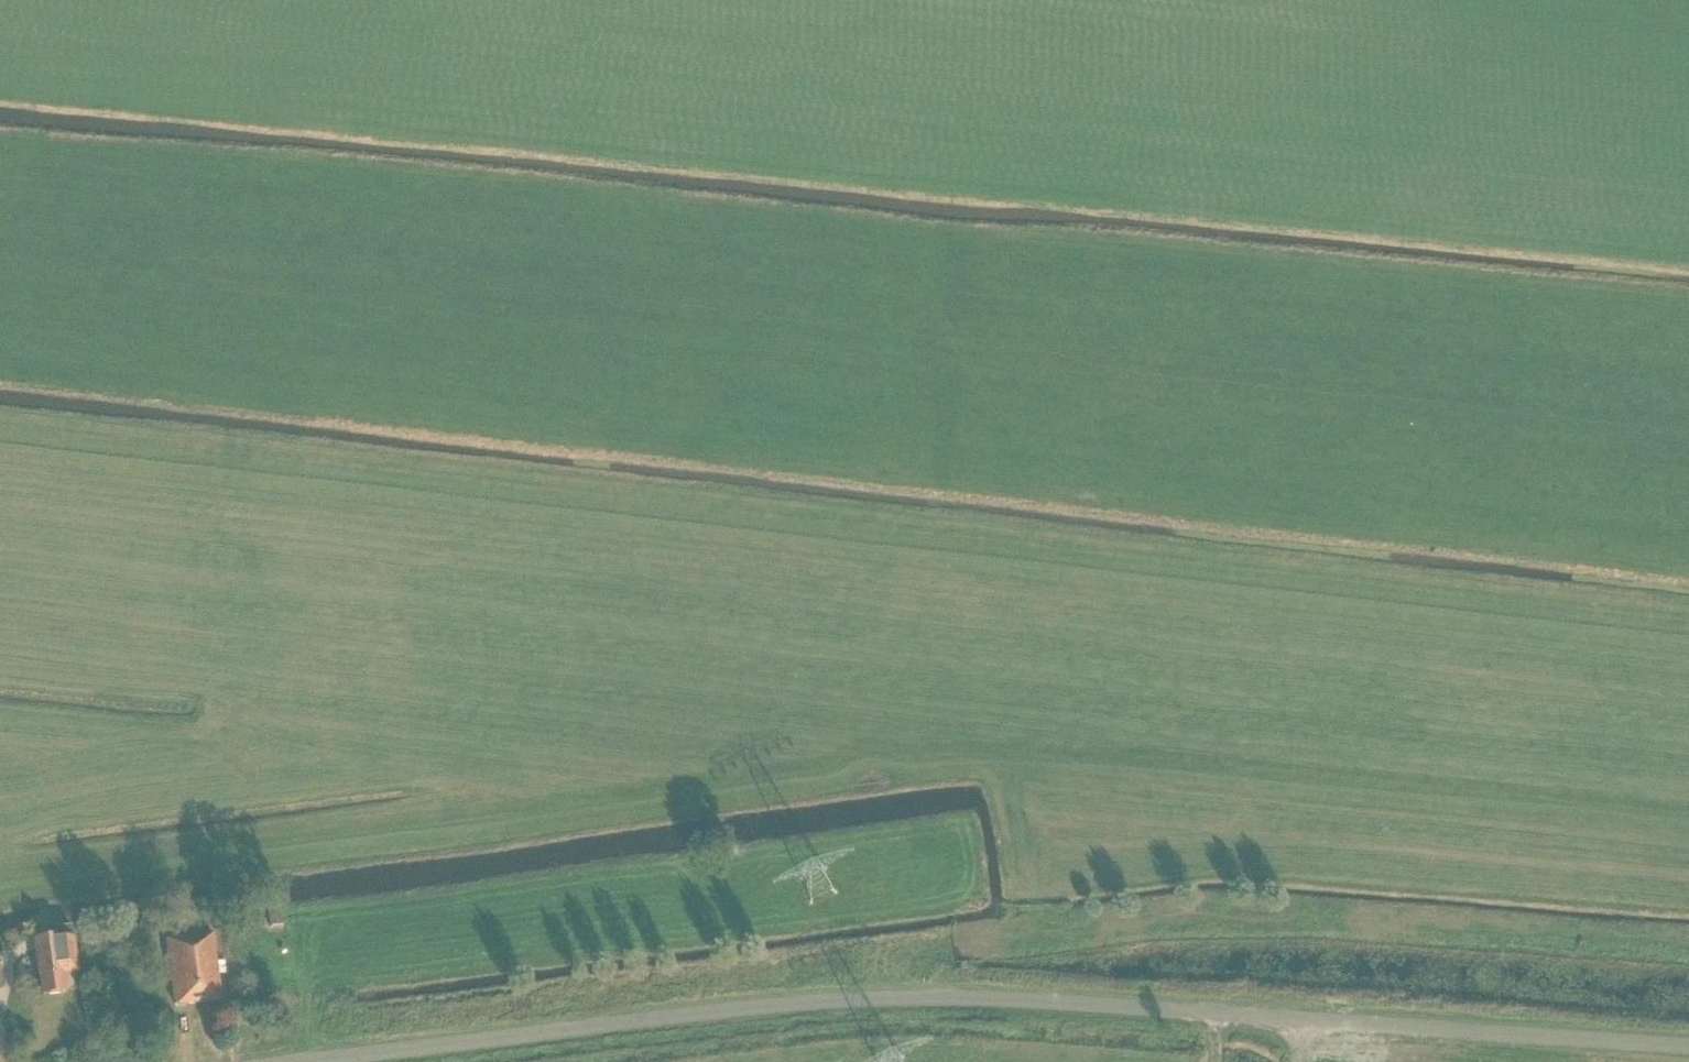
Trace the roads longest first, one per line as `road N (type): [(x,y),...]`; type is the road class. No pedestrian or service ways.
road 1 (unclassified): [(298,1061),(893,998),(1688,1045)]

